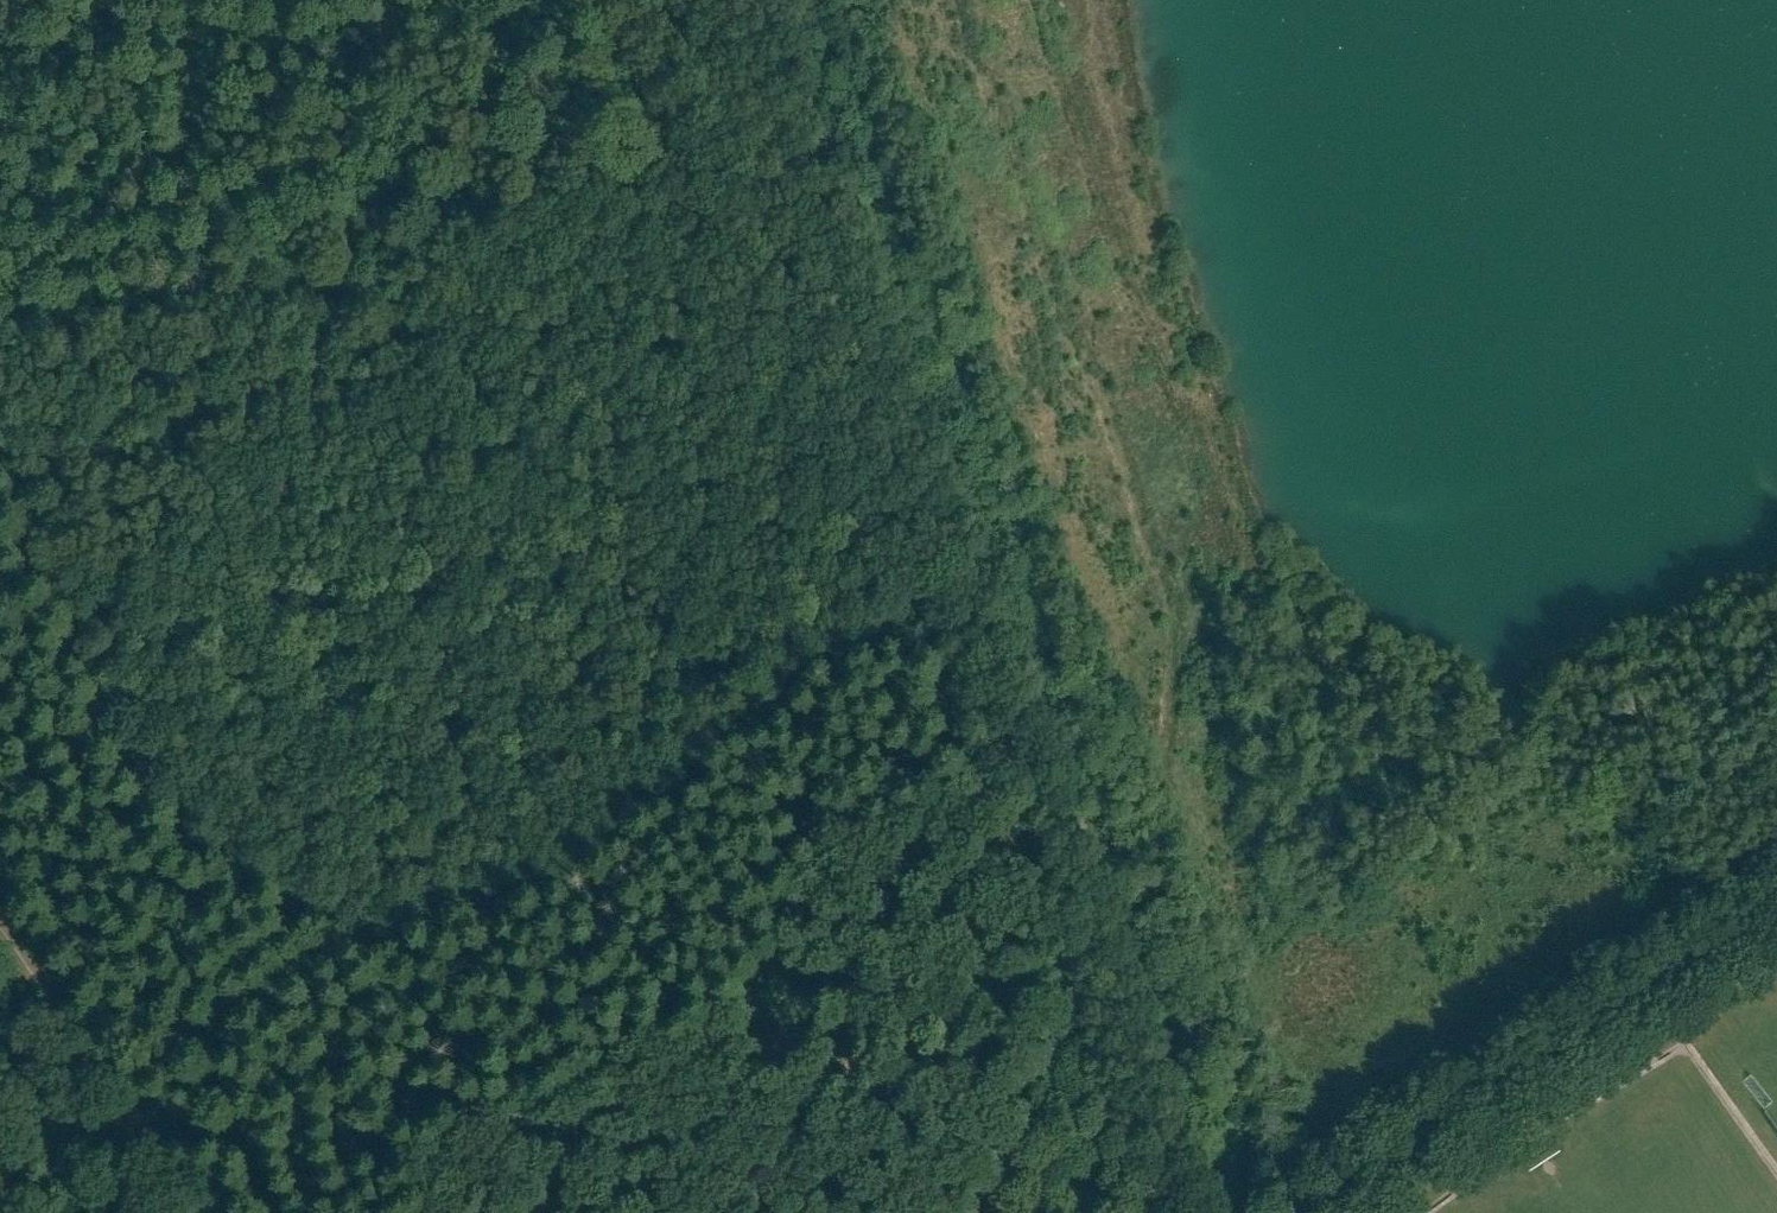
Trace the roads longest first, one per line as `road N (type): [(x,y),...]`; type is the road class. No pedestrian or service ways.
road 1 (track): [(0,918),(200,1212)]

